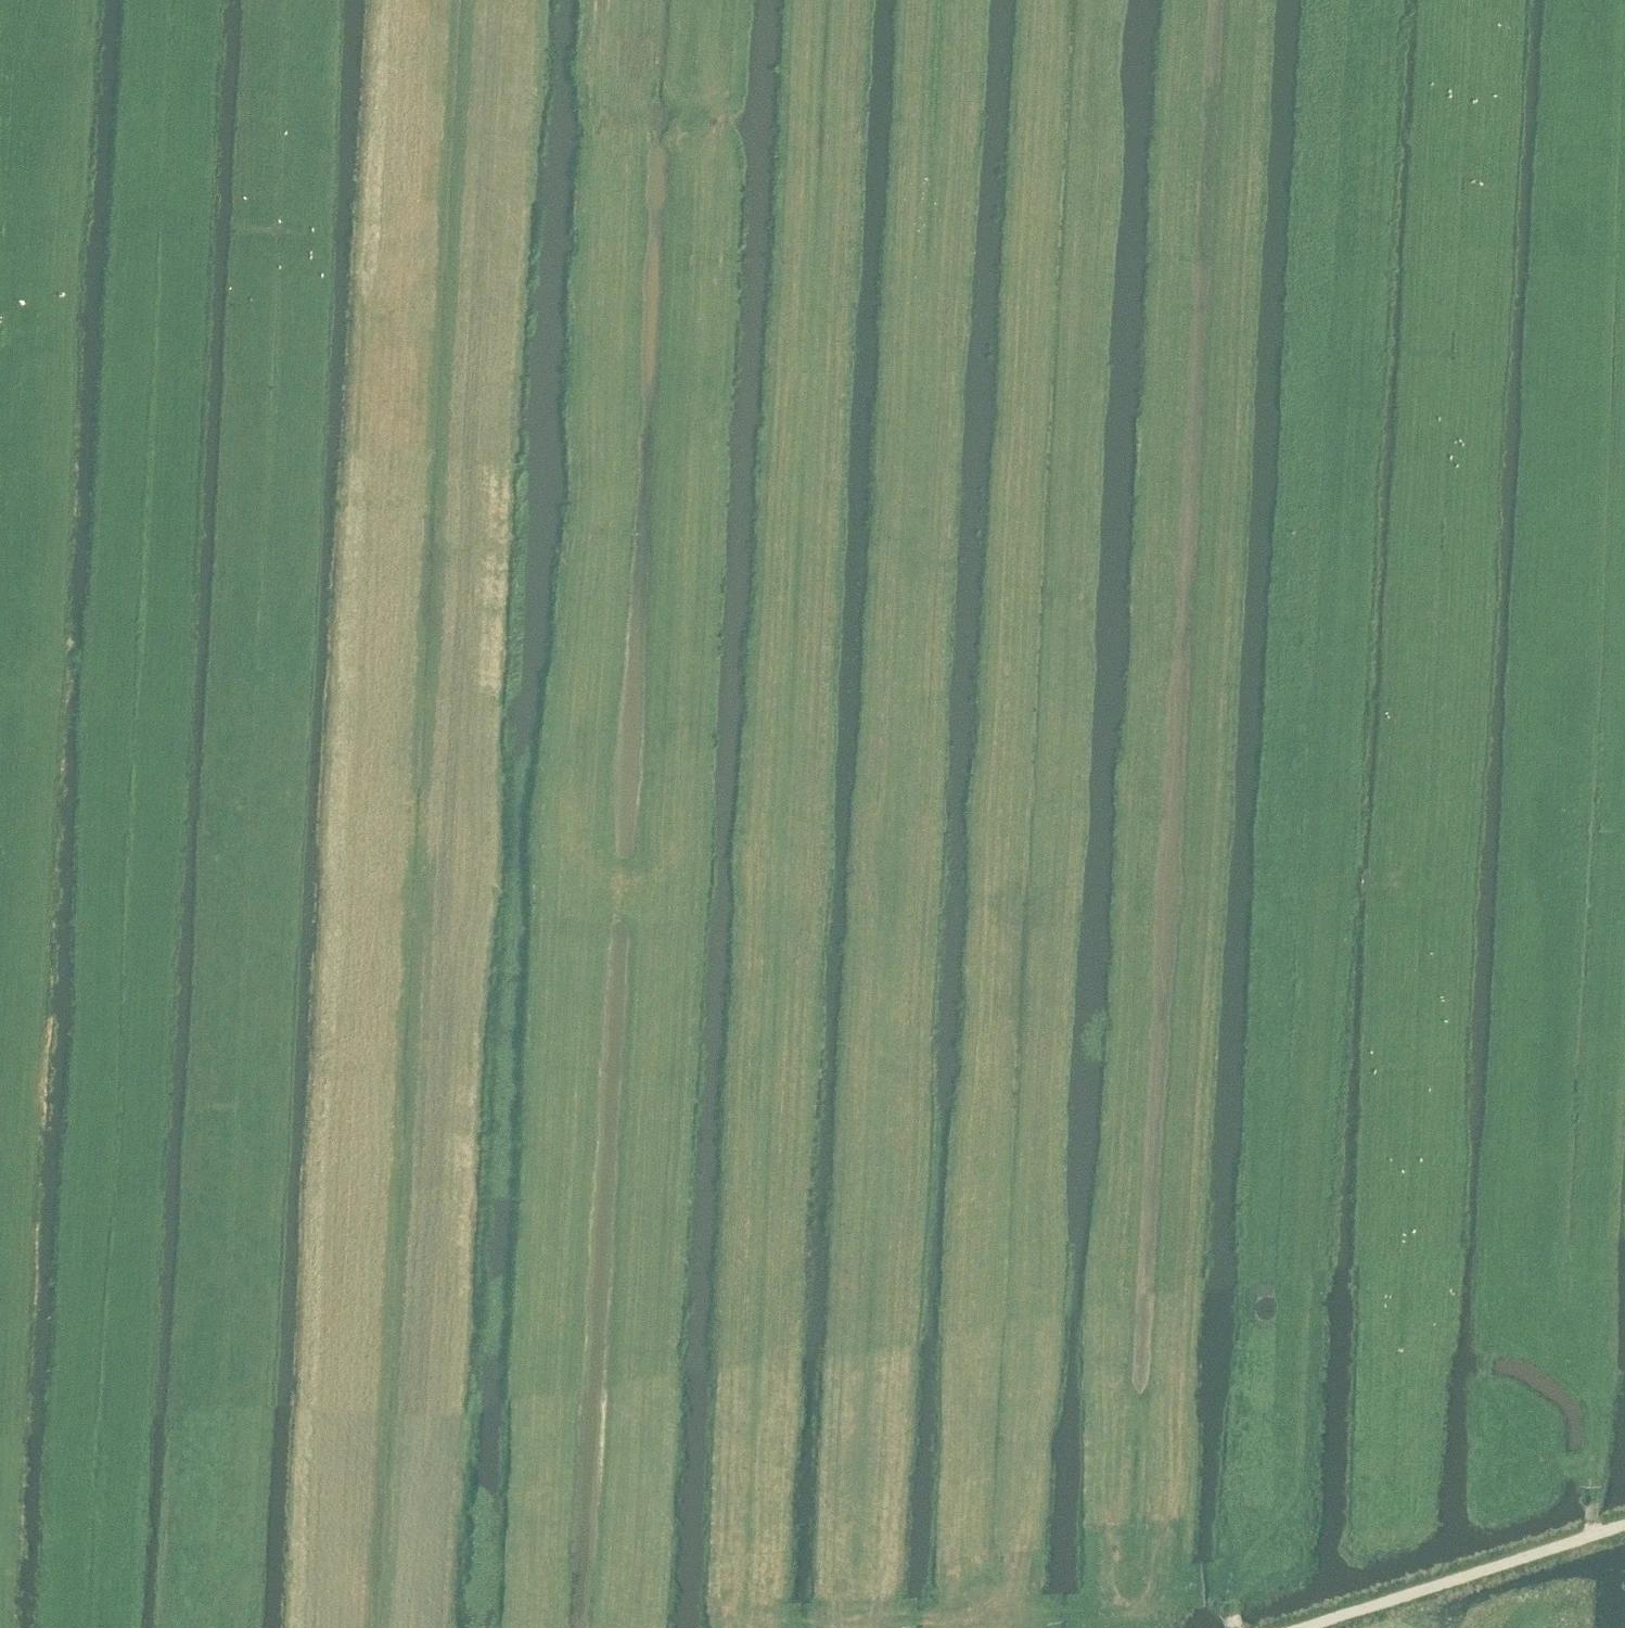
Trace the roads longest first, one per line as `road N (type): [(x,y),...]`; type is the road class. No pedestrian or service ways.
road 1 (track): [(1300,1627),(1624,1525)]

